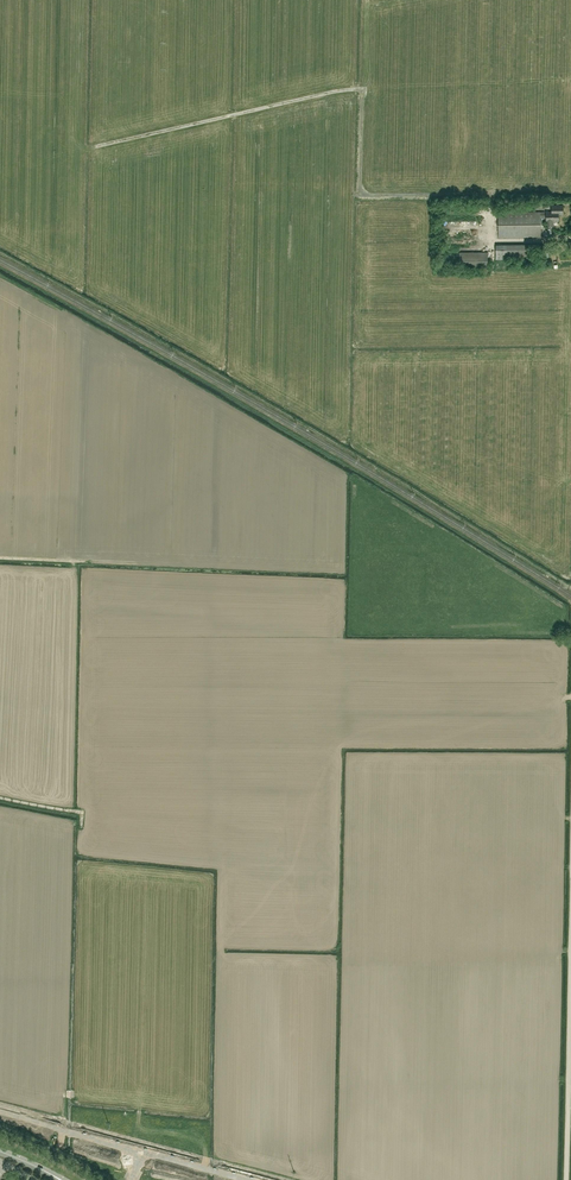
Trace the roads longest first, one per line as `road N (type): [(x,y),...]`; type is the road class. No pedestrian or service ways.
road 1 (unclassified): [(567,1179),(570,951)]

